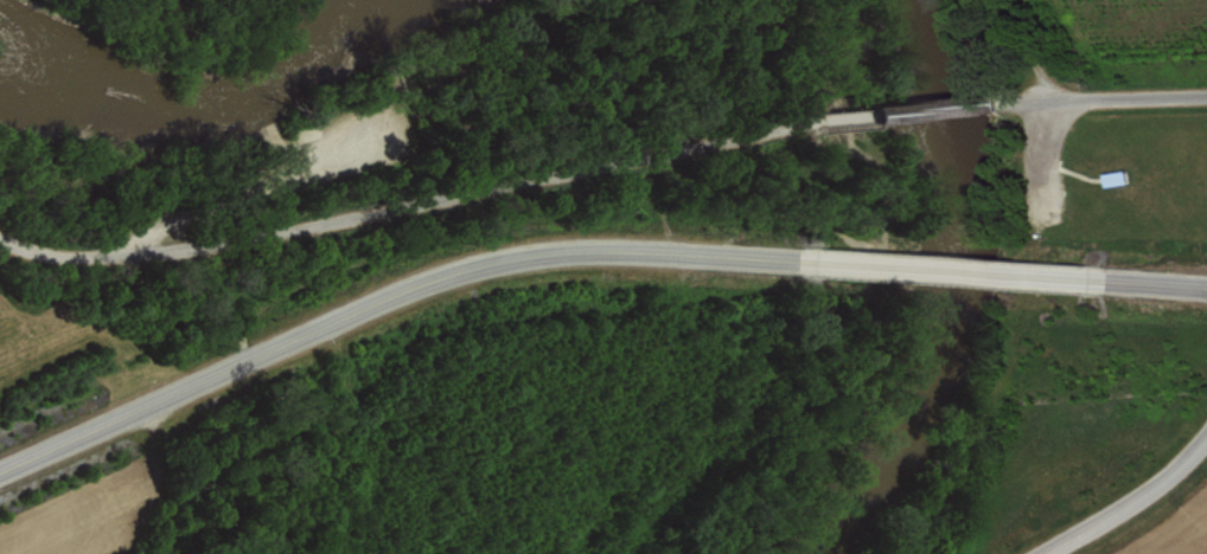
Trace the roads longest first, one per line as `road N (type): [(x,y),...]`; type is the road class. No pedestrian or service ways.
road 1 (residential): [(873,117),(800,124),(226,245),(19,252),(0,238)]
road 2 (tertiary): [(791,263),(652,252),(453,269),(0,472)]
road 3 (tertiary): [(1110,282),(791,263)]
road 4 (residential): [(1036,553),(1150,491),(1206,443)]
road 5 (residential): [(1206,102),(1010,105)]
road 6 (residential): [(1010,105),(873,117)]

